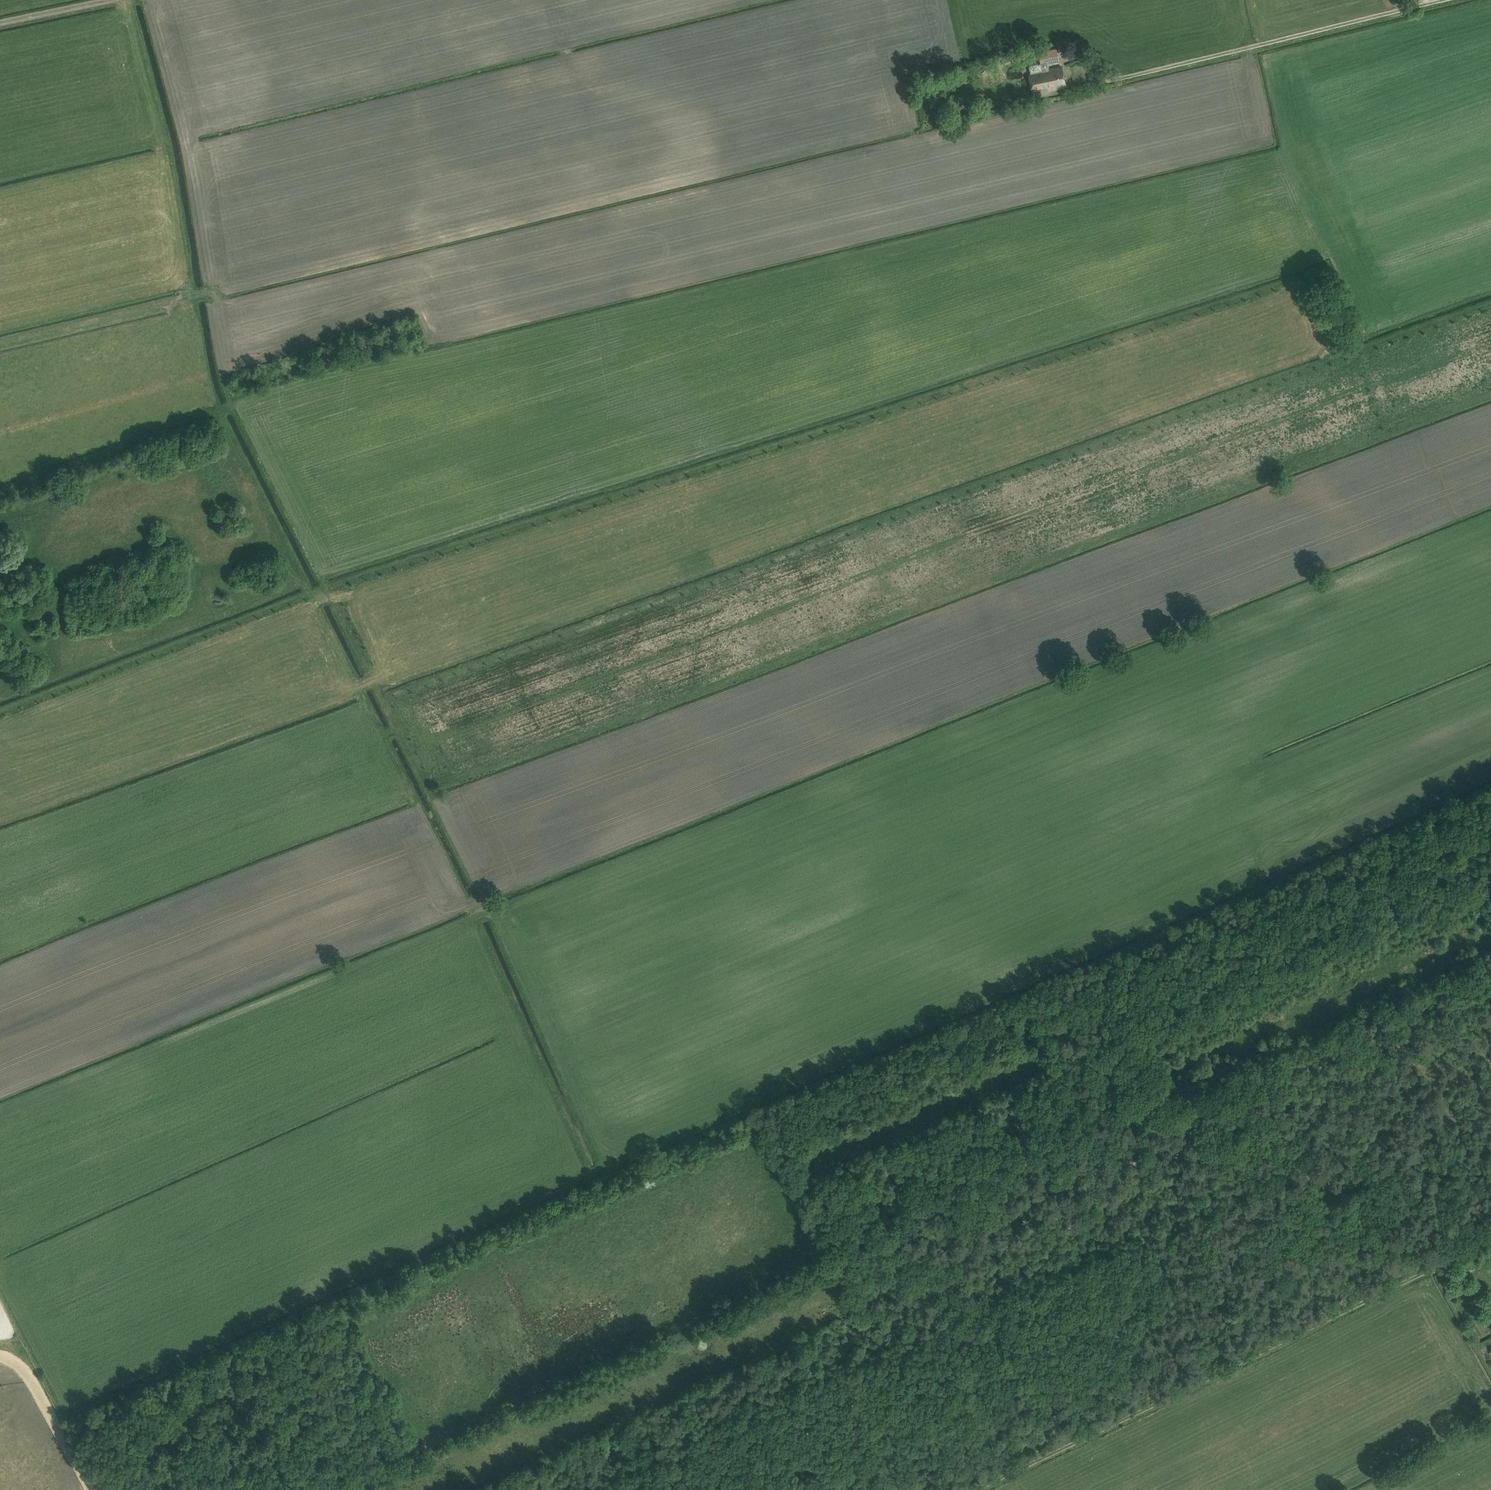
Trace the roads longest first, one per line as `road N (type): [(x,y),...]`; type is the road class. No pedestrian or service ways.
road 1 (track): [(1486,1304),(1448,1272),(1431,1269),(976,1489)]

